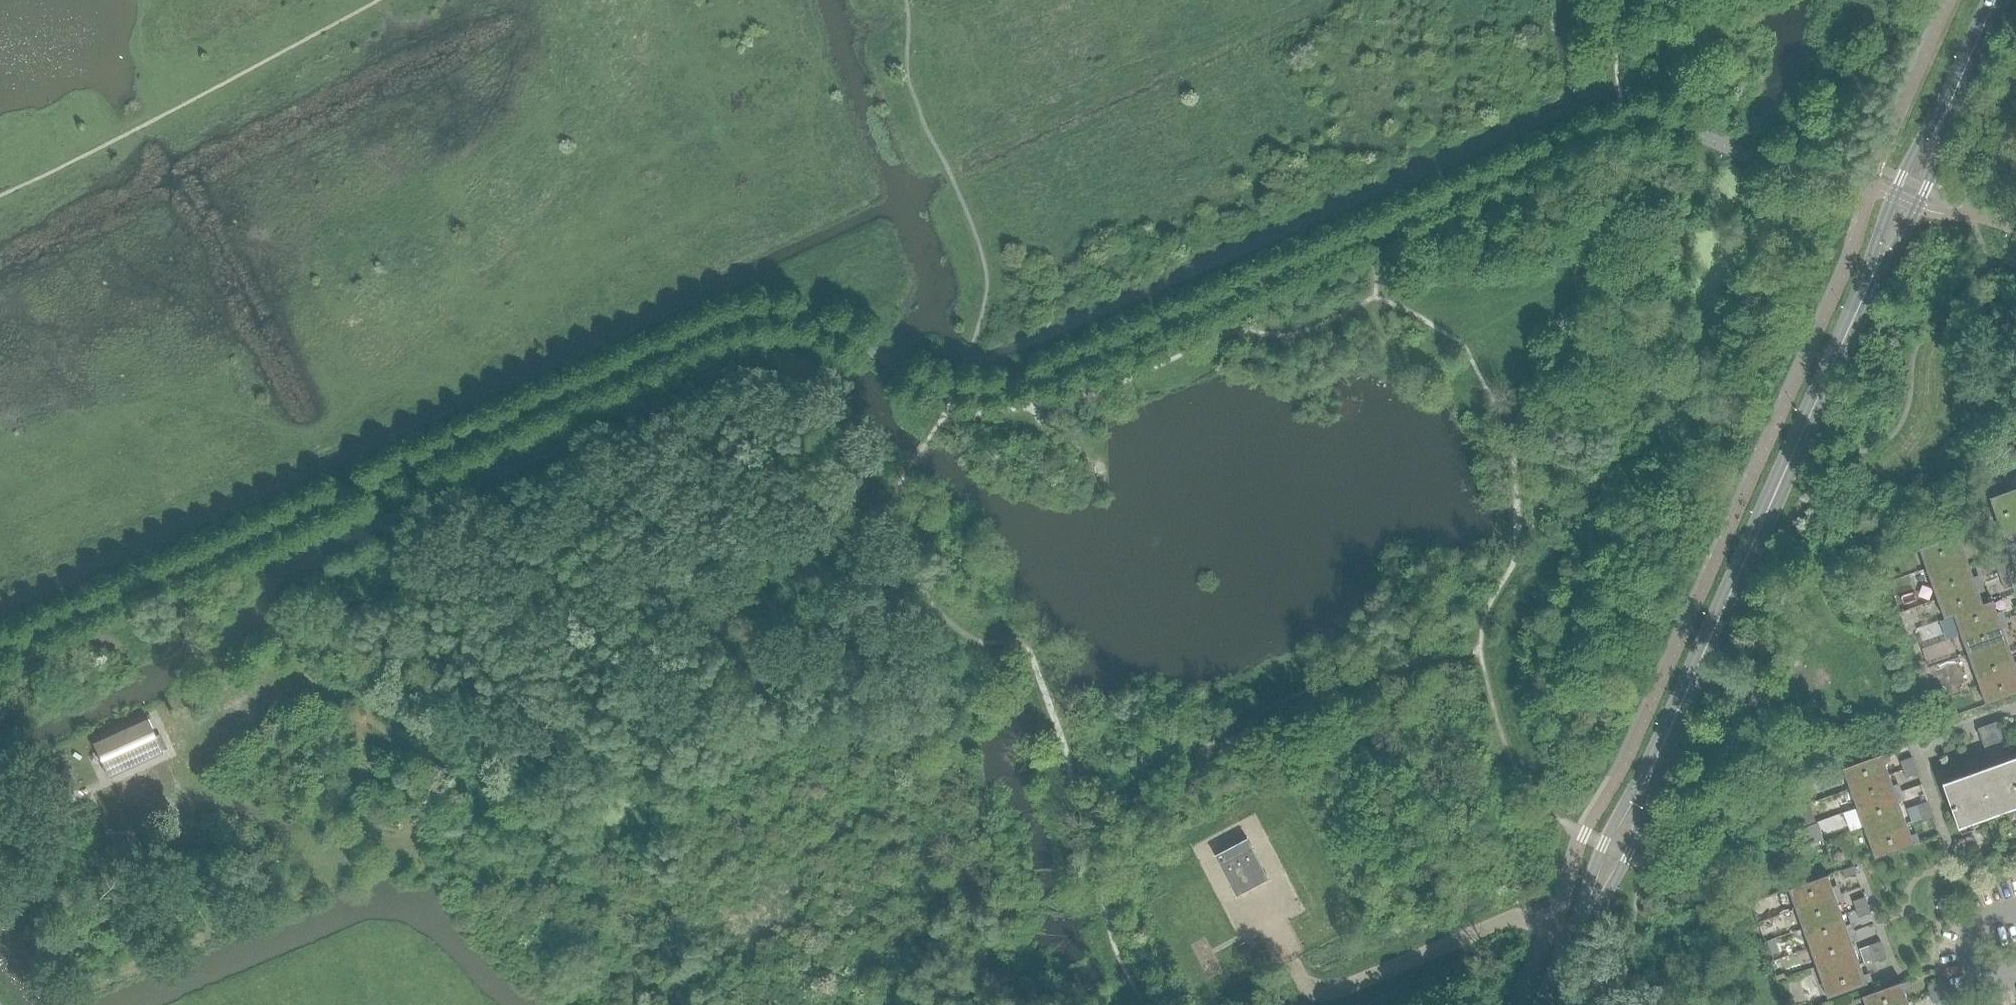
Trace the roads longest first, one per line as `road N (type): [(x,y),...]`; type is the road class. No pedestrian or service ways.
road 1 (tertiary): [(1546,1004),(1871,277)]
road 2 (tertiary): [(1951,101),(1889,203),(1871,277)]
road 3 (tertiary): [(1871,277),(1917,207),(1951,101)]
road 4 (residential): [(2015,912),(1963,940),(1961,953),(1981,992),(2015,974)]

